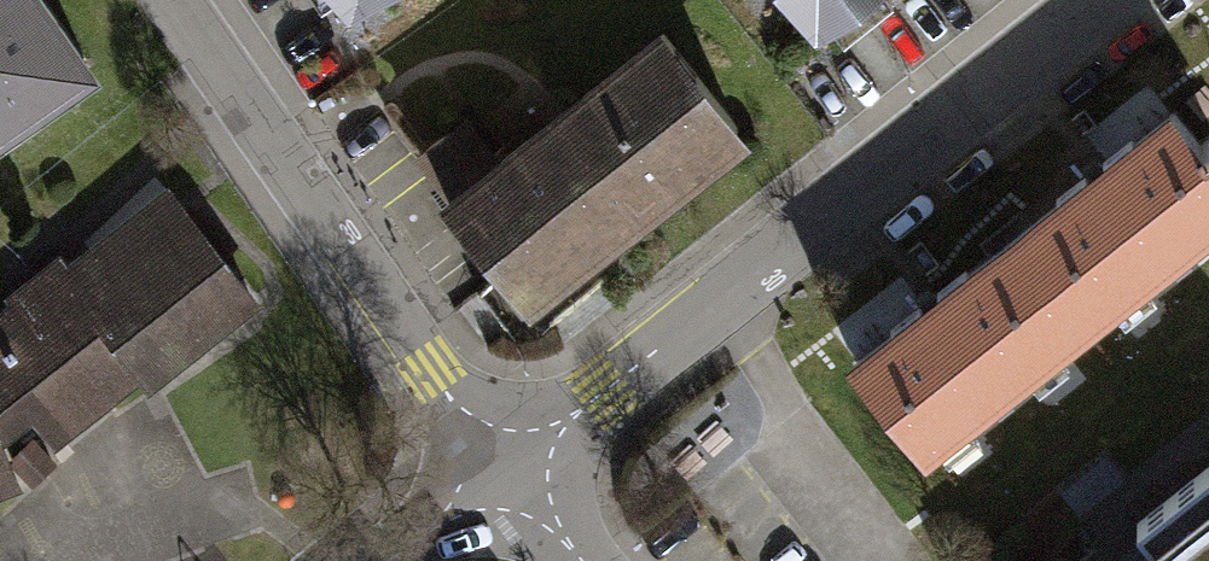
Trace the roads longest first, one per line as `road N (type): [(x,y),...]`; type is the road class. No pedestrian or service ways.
road 1 (residential): [(1106,0),(508,469)]
road 2 (residential): [(508,469),(430,371),(171,0)]
road 3 (residential): [(508,469),(390,560)]

